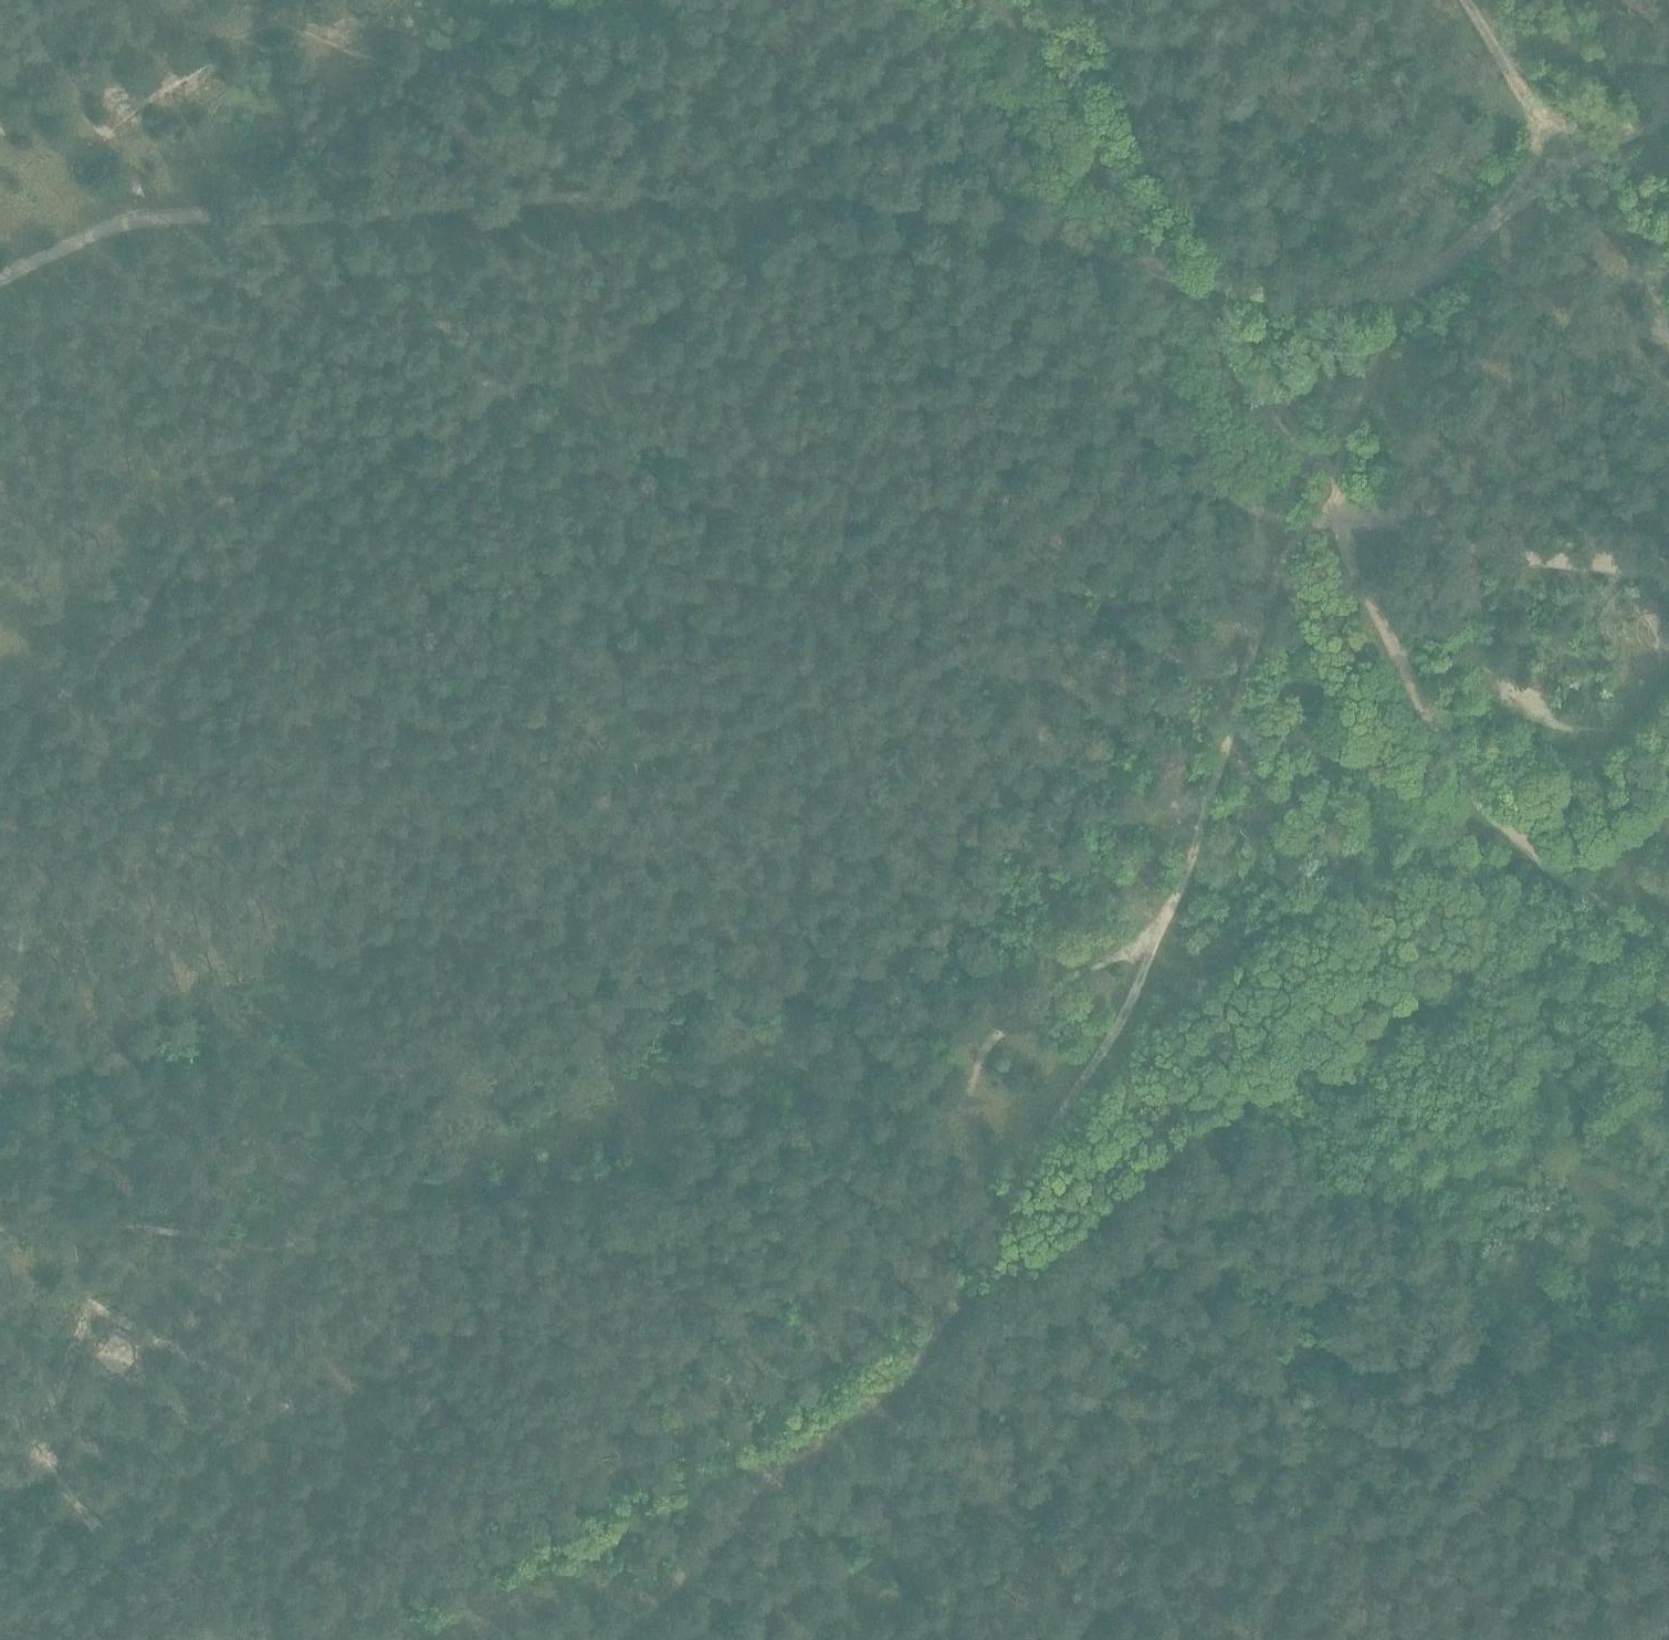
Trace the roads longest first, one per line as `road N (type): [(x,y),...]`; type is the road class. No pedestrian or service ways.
road 1 (track): [(1338,486),(1271,587),(1193,862),(1023,1170),(698,1533),(575,1639)]
road 2 (track): [(0,1234),(21,1224),(286,1243),(386,1213),(657,1176),(857,1109),(940,1100),(956,1015),(1038,954),(1161,919)]
road 3 (track): [(1035,230),(905,206),(751,254),(600,321),(470,394),(270,537),(171,662),(0,797)]
road 4 (track): [(1668,952),(1540,857),(1491,804),(1412,686),(1357,576),(1341,528),(1338,486),(1399,286)]
road 5 (track): [(1668,110),(1634,120),(1548,123),(1514,187),(1463,248),(1399,286),(1324,309),(1174,278),(1035,230)]
road 6 (track): [(1548,123),(1464,0)]

